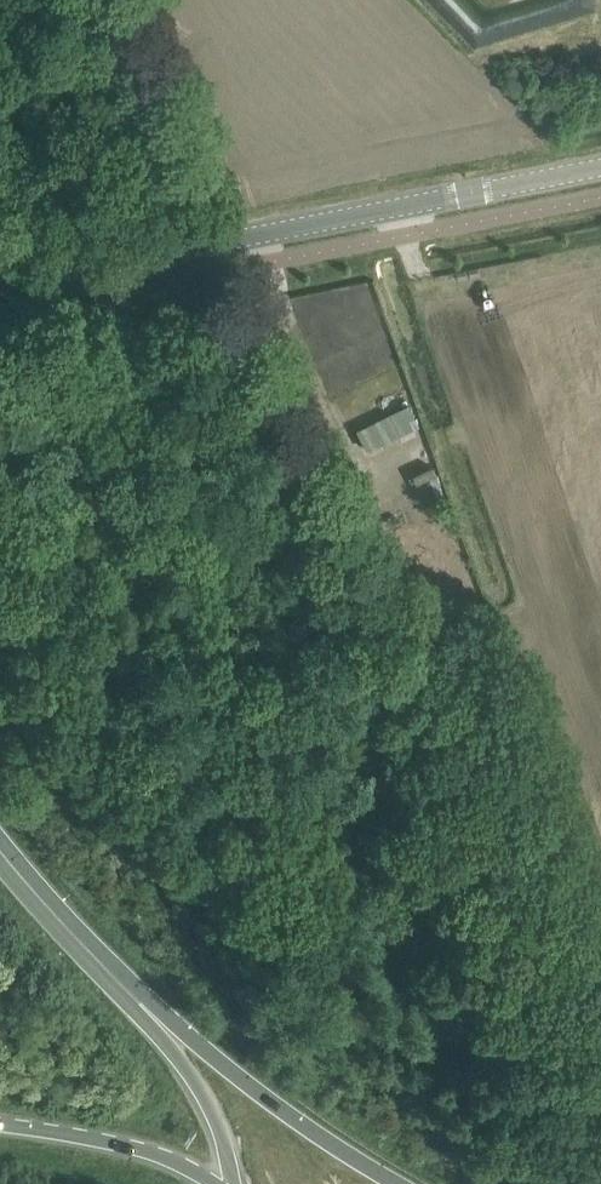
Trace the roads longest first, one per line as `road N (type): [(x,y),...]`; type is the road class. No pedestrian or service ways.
road 1 (tertiary): [(0,285),(600,168)]
road 2 (motorway): [(401,1183),(275,1103),(108,971)]
road 3 (primary): [(232,1183),(217,1120),(189,1070),(108,971)]
road 4 (primary): [(218,1183),(127,1146),(0,1124)]
road 5 (primary): [(108,971),(0,848)]

